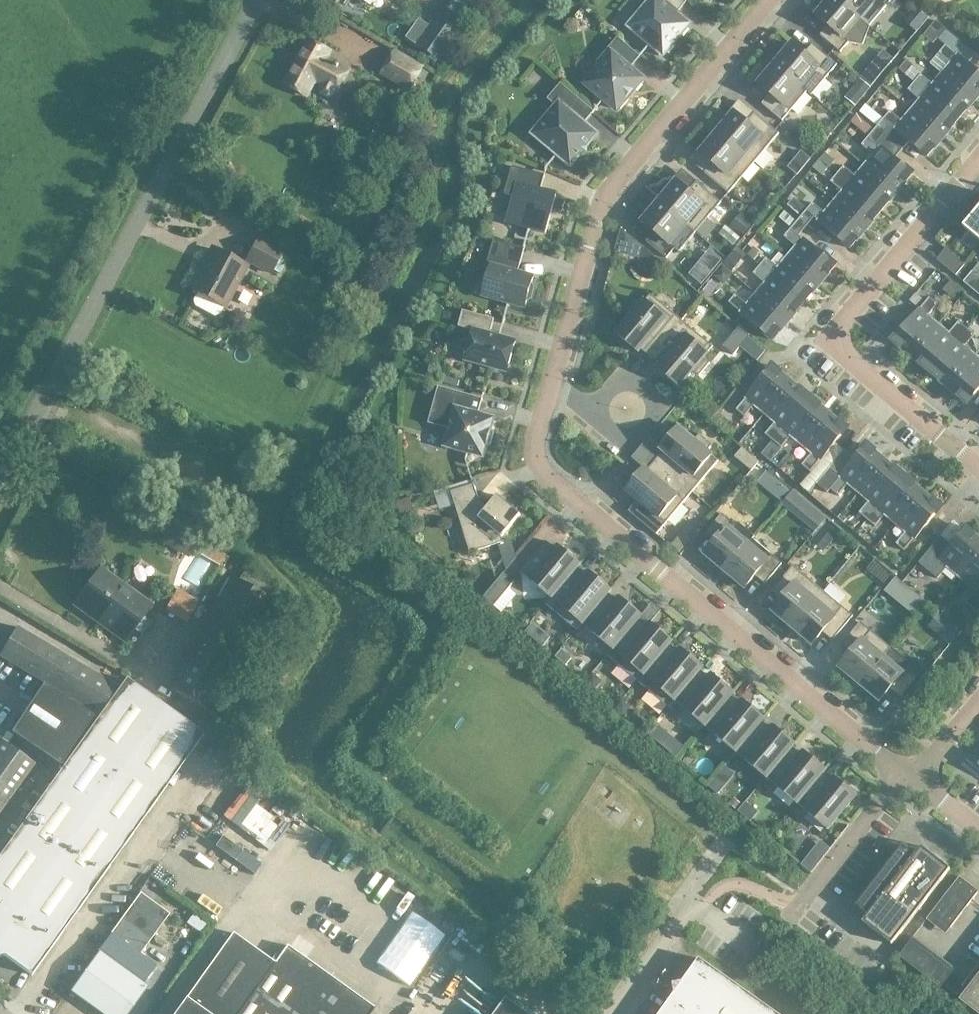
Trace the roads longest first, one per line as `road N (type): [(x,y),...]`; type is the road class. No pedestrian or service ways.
road 1 (residential): [(917,782),(558,481),(550,463),(600,218),(624,169),(767,0)]
road 2 (unclassified): [(0,477),(257,0)]
road 3 (residential): [(978,468),(832,342),(978,160)]
road 4 (unclassified): [(612,1013),(723,844)]

